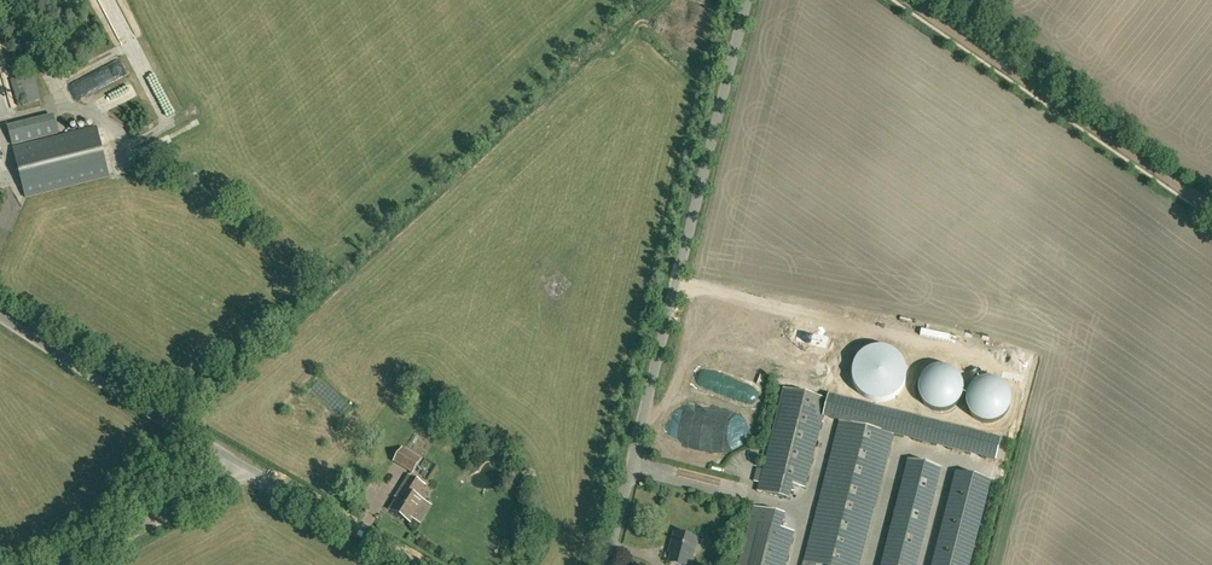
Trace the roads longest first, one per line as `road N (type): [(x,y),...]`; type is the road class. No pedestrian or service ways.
road 1 (unclassified): [(605,564),(745,0)]
road 2 (track): [(1211,211),(902,0)]
road 3 (unclassified): [(245,466),(0,323)]
road 4 (unclassified): [(419,564),(245,466)]
road 5 (unclassified): [(73,564),(245,466)]

